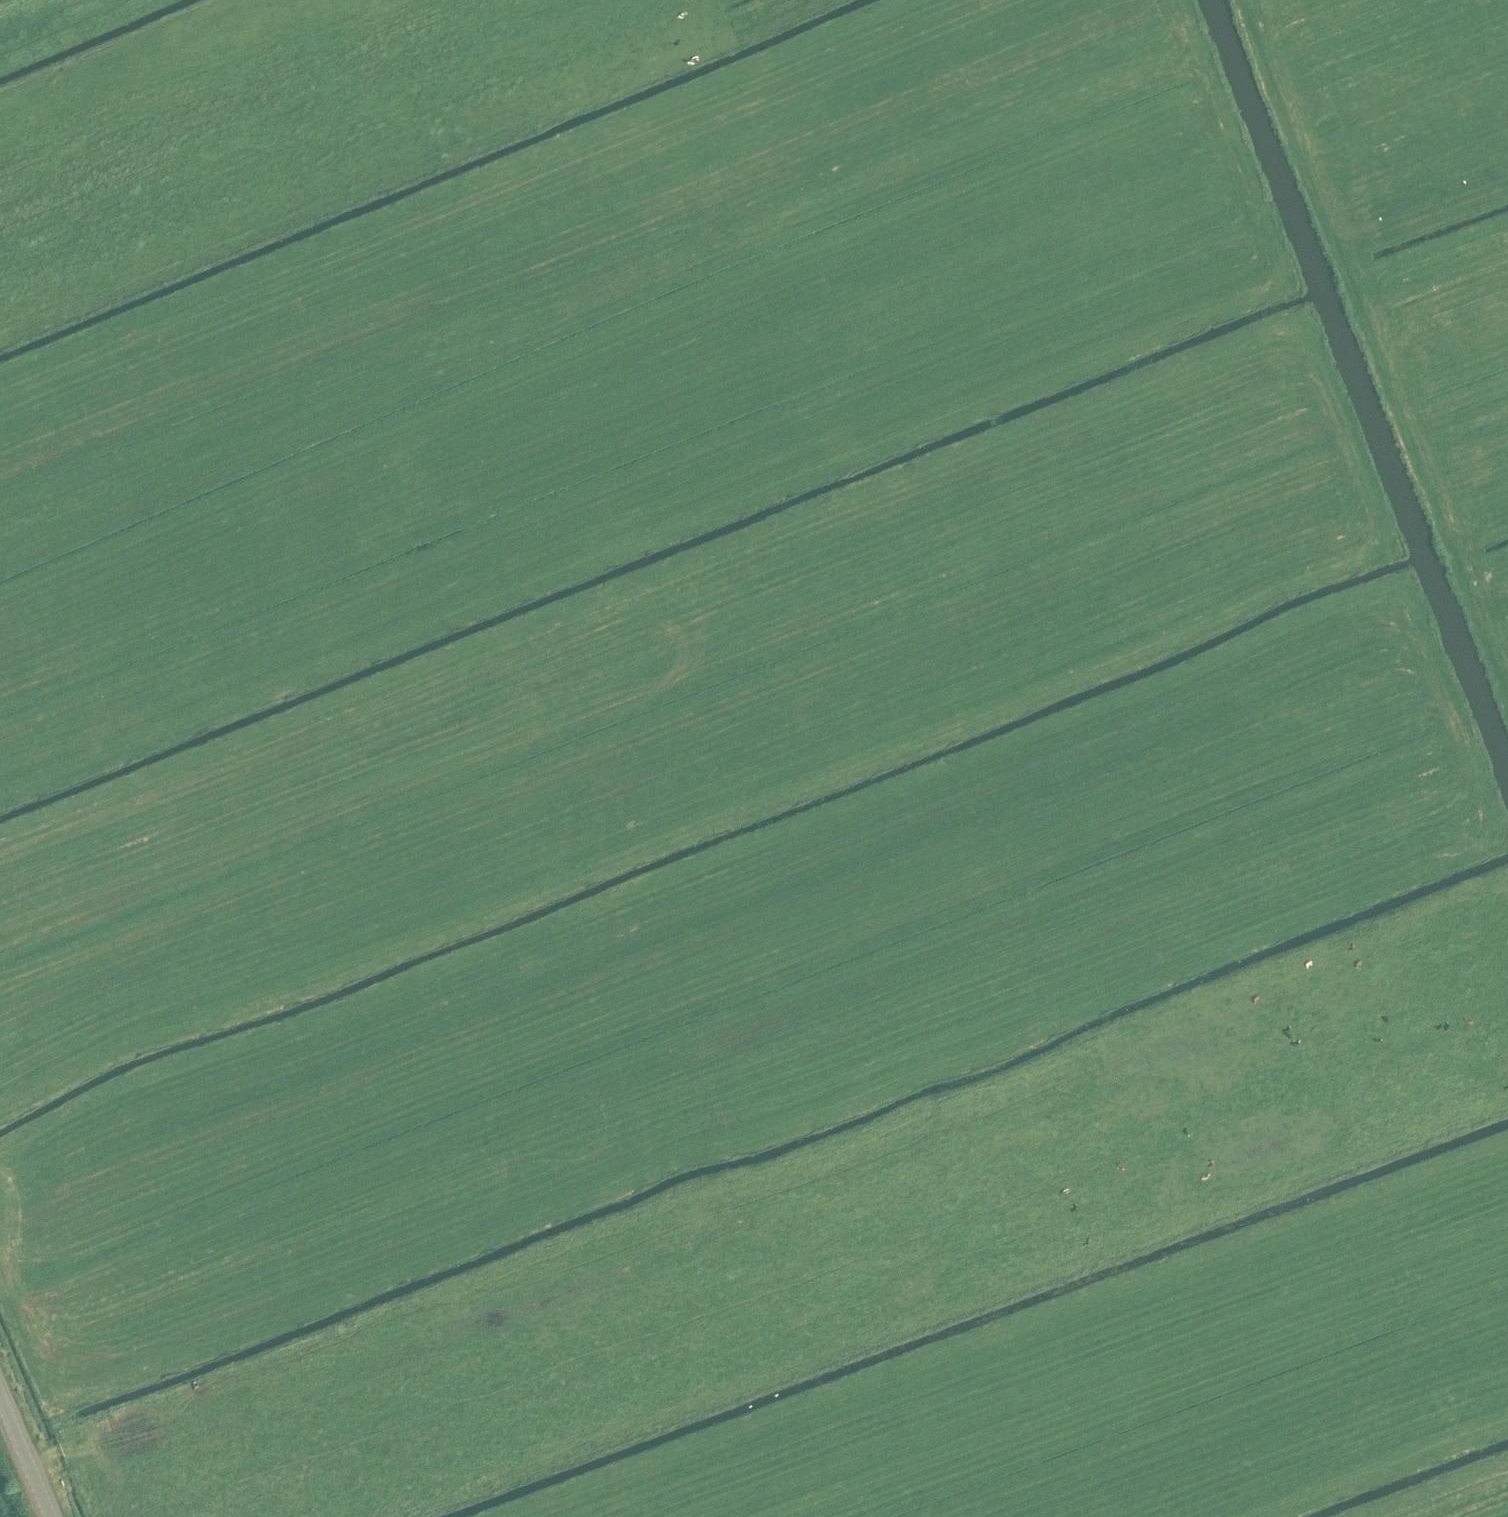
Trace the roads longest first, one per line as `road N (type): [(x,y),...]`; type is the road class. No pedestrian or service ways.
road 1 (tertiary): [(50,1516),(0,1395)]

